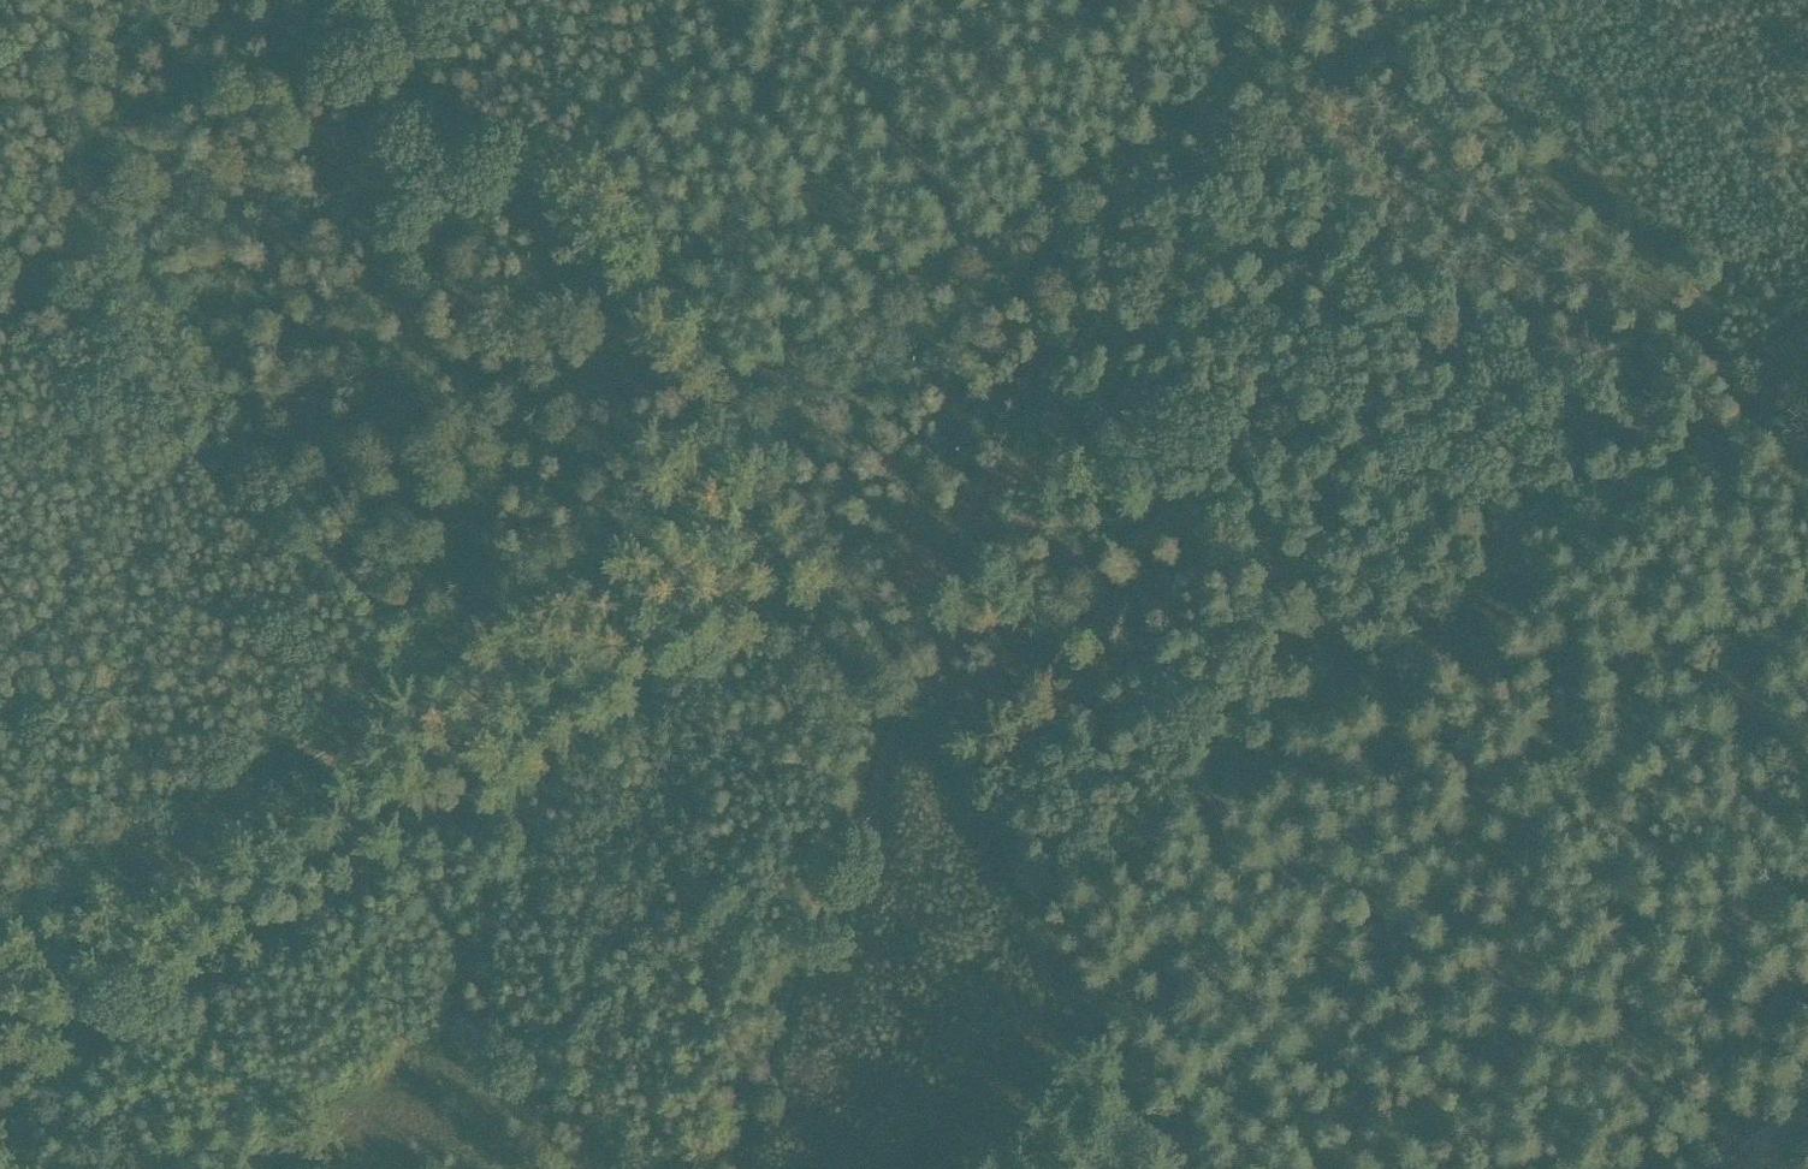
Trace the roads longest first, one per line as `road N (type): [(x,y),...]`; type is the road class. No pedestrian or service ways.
road 1 (track): [(769,434),(0,942)]
road 2 (track): [(1436,0),(1267,109)]

